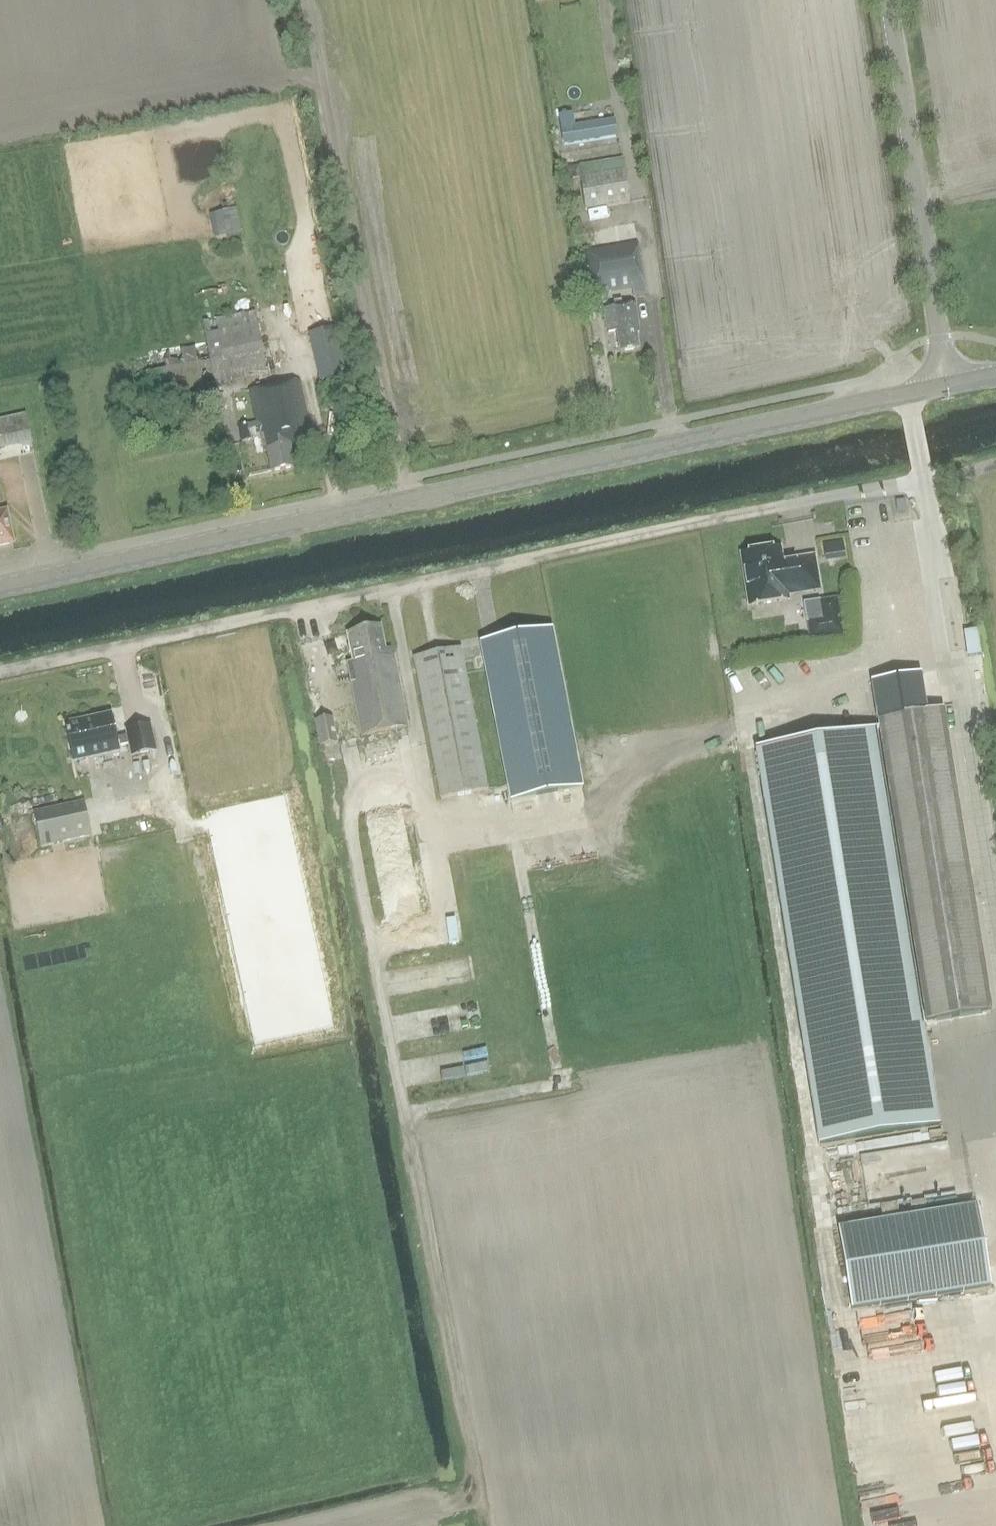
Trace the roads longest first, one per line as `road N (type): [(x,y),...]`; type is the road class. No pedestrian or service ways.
road 1 (track): [(995,463),(0,671)]
road 2 (tertiary): [(0,586),(942,378)]
road 3 (tertiary): [(942,378),(888,0)]

